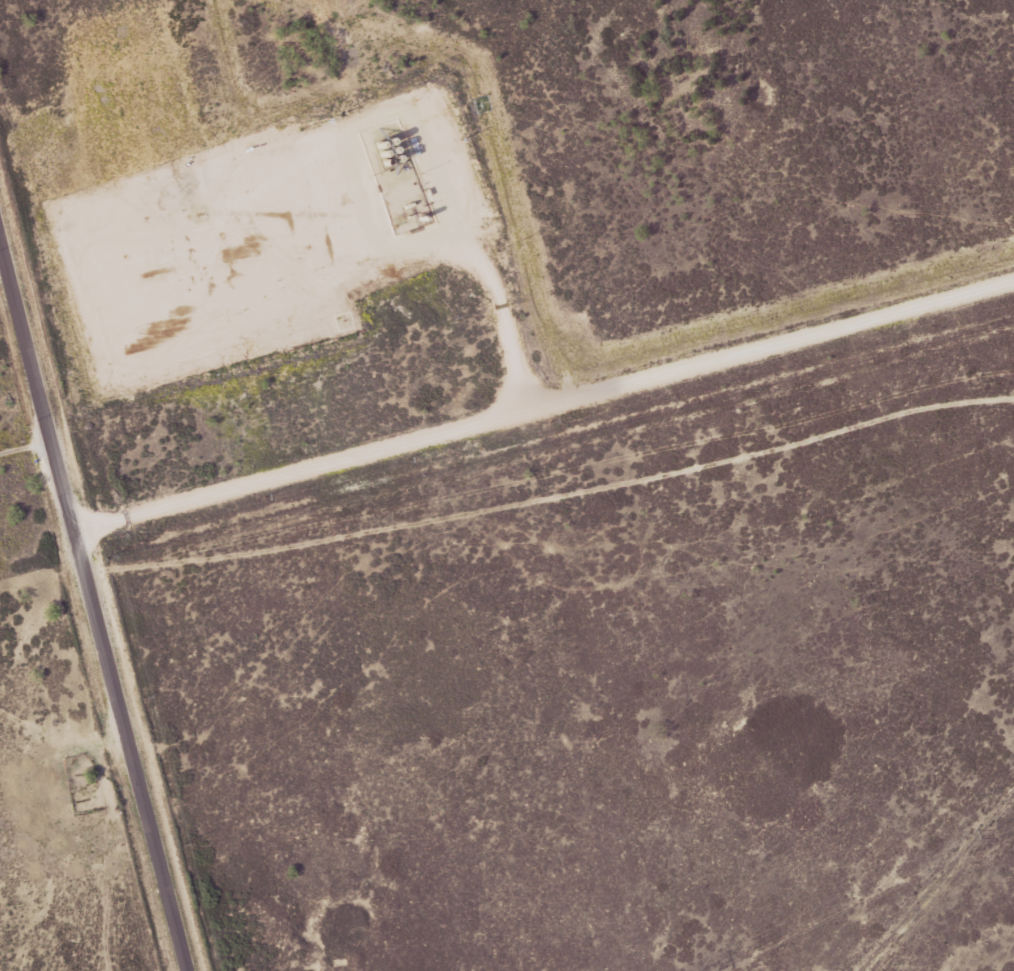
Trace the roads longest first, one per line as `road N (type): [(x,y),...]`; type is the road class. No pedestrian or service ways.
road 1 (track): [(73,524),(628,380),(764,365),(879,304),(1013,273)]
road 2 (tertiary): [(183,970),(0,238)]

